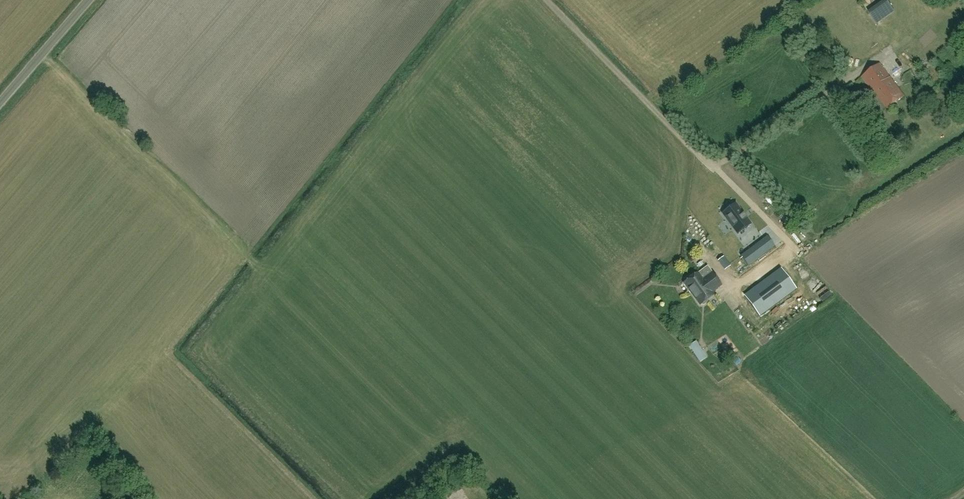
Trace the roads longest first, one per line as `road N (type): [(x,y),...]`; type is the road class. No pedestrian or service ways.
road 1 (unclassified): [(0,103),(88,0)]

